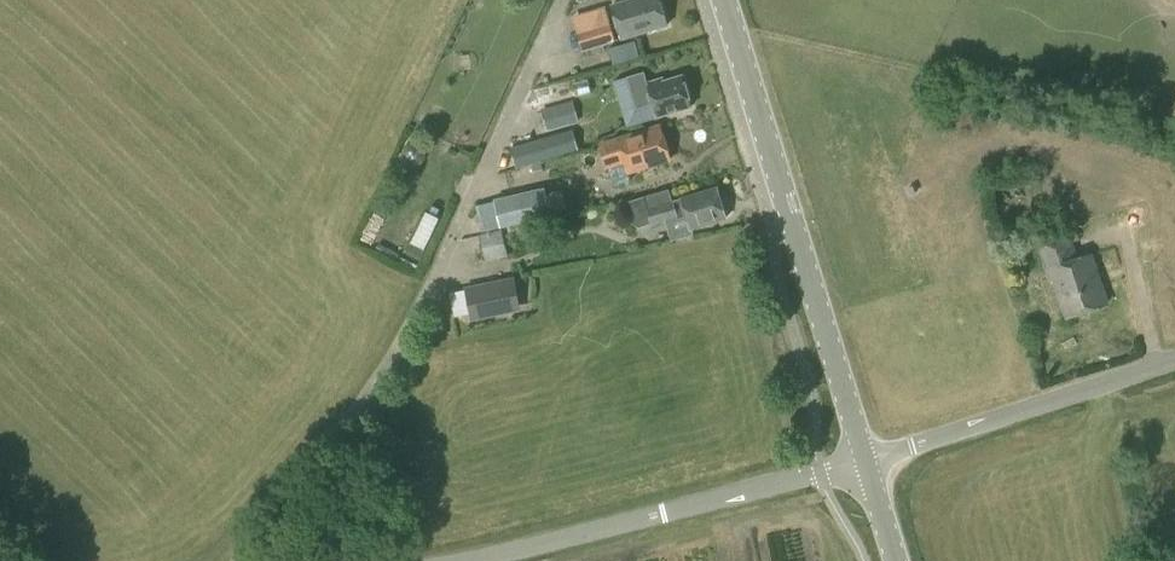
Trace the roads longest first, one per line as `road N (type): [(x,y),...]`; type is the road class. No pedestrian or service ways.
road 1 (residential): [(239,560),(250,529),(358,406),(413,319),(563,0)]
road 2 (tertiary): [(870,465),(723,0)]
road 3 (unclassified): [(454,560),(870,465)]
road 4 (unclassified): [(870,465),(1174,362)]

